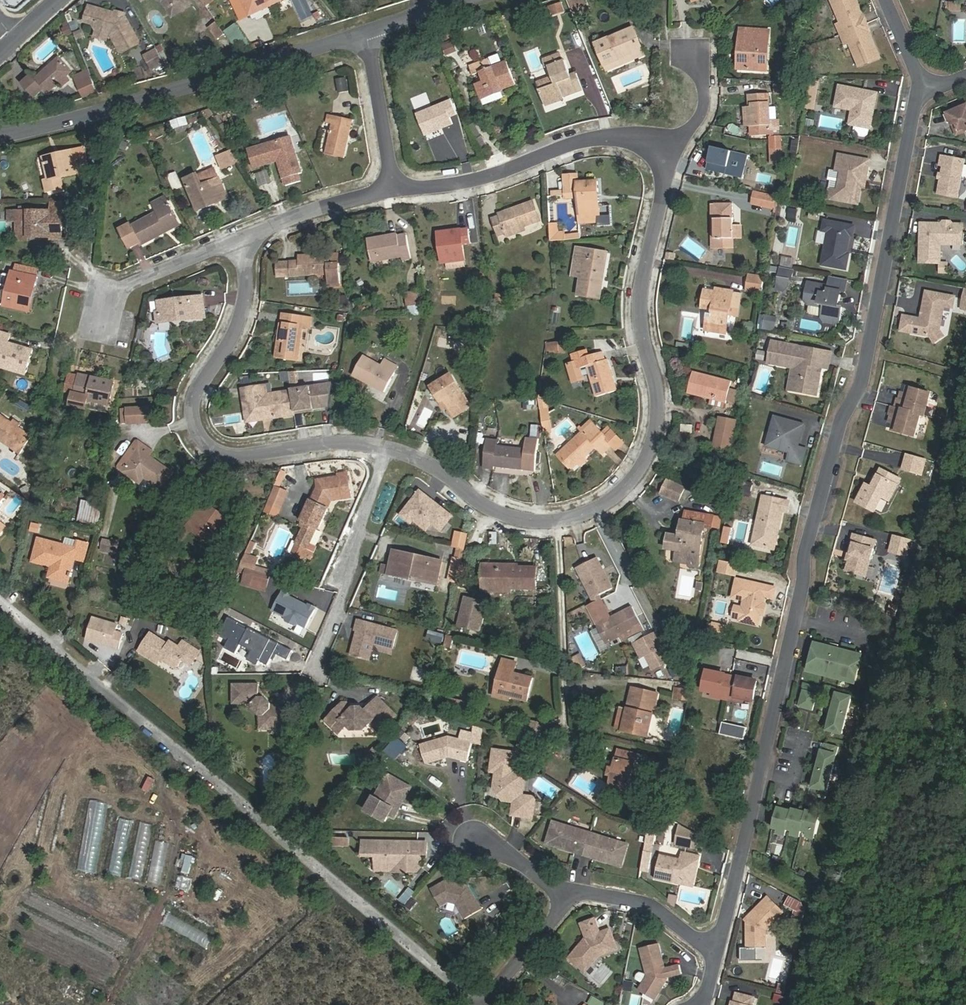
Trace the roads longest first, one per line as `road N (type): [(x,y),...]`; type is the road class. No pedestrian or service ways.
road 1 (residential): [(719,946),(807,561),(844,421),(868,377),(924,84)]
road 2 (track): [(485,1004),(0,598)]
road 3 (residential): [(660,155),(663,192),(641,298),(659,413),(648,456),(623,492),(566,519),(518,519),(483,504),(431,463),(384,446)]
road 4 (residential): [(384,446),(343,443),(236,456),(202,437),(197,394),(244,306),(240,241)]
road 5 (residential): [(0,135),(366,30)]
road 6 (residential): [(395,187),(454,184),(599,137),(635,140),(660,155)]
road 7 (residential): [(318,668),(346,597),(339,576),(384,446)]
road 8 (residential): [(240,241),(395,187)]
road 9 (residential): [(719,946),(638,901),(587,892),(570,898)]
road 10 (residential): [(395,187),(366,30)]
road 11 (residential): [(108,316),(135,287),(240,241)]
road 12 (residential): [(570,898),(484,1004)]
road 13 (residential): [(660,155),(699,121),(704,81),(690,53)]

